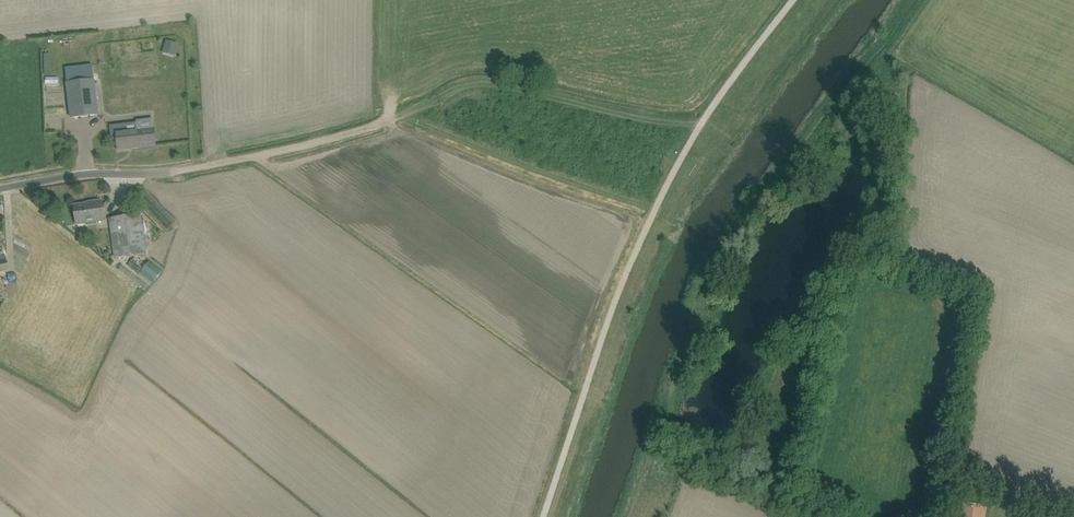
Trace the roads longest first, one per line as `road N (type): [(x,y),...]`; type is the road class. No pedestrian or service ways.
road 1 (unclassified): [(0,192),(219,172),(395,115)]
road 2 (track): [(395,115),(471,84),(561,96),(694,130)]

